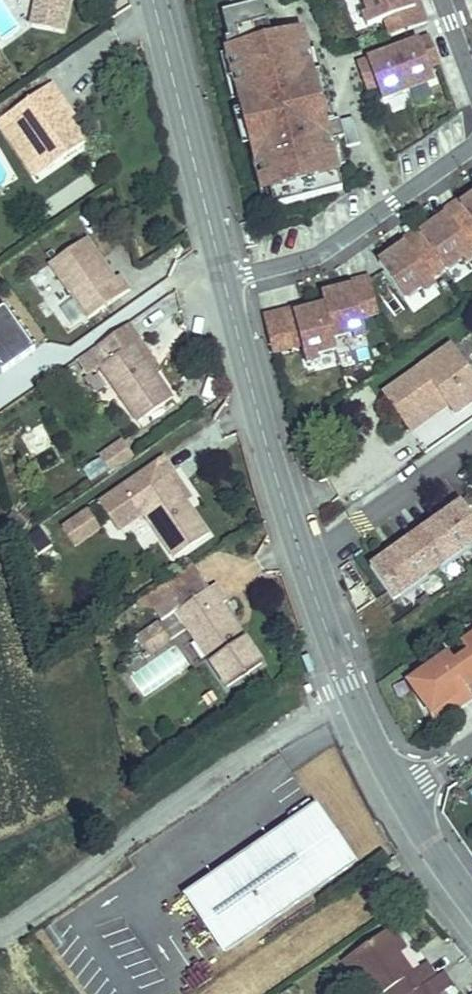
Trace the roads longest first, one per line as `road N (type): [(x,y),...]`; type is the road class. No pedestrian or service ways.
road 1 (tertiary): [(229,280),(151,0)]
road 2 (tertiary): [(302,560),(229,280)]
road 3 (residential): [(229,280),(315,258),(471,146)]
road 4 (tertiary): [(402,797),(352,699),(302,560)]
road 5 (residential): [(471,447),(302,560)]
road 6 (tertiary): [(471,903),(402,797)]

